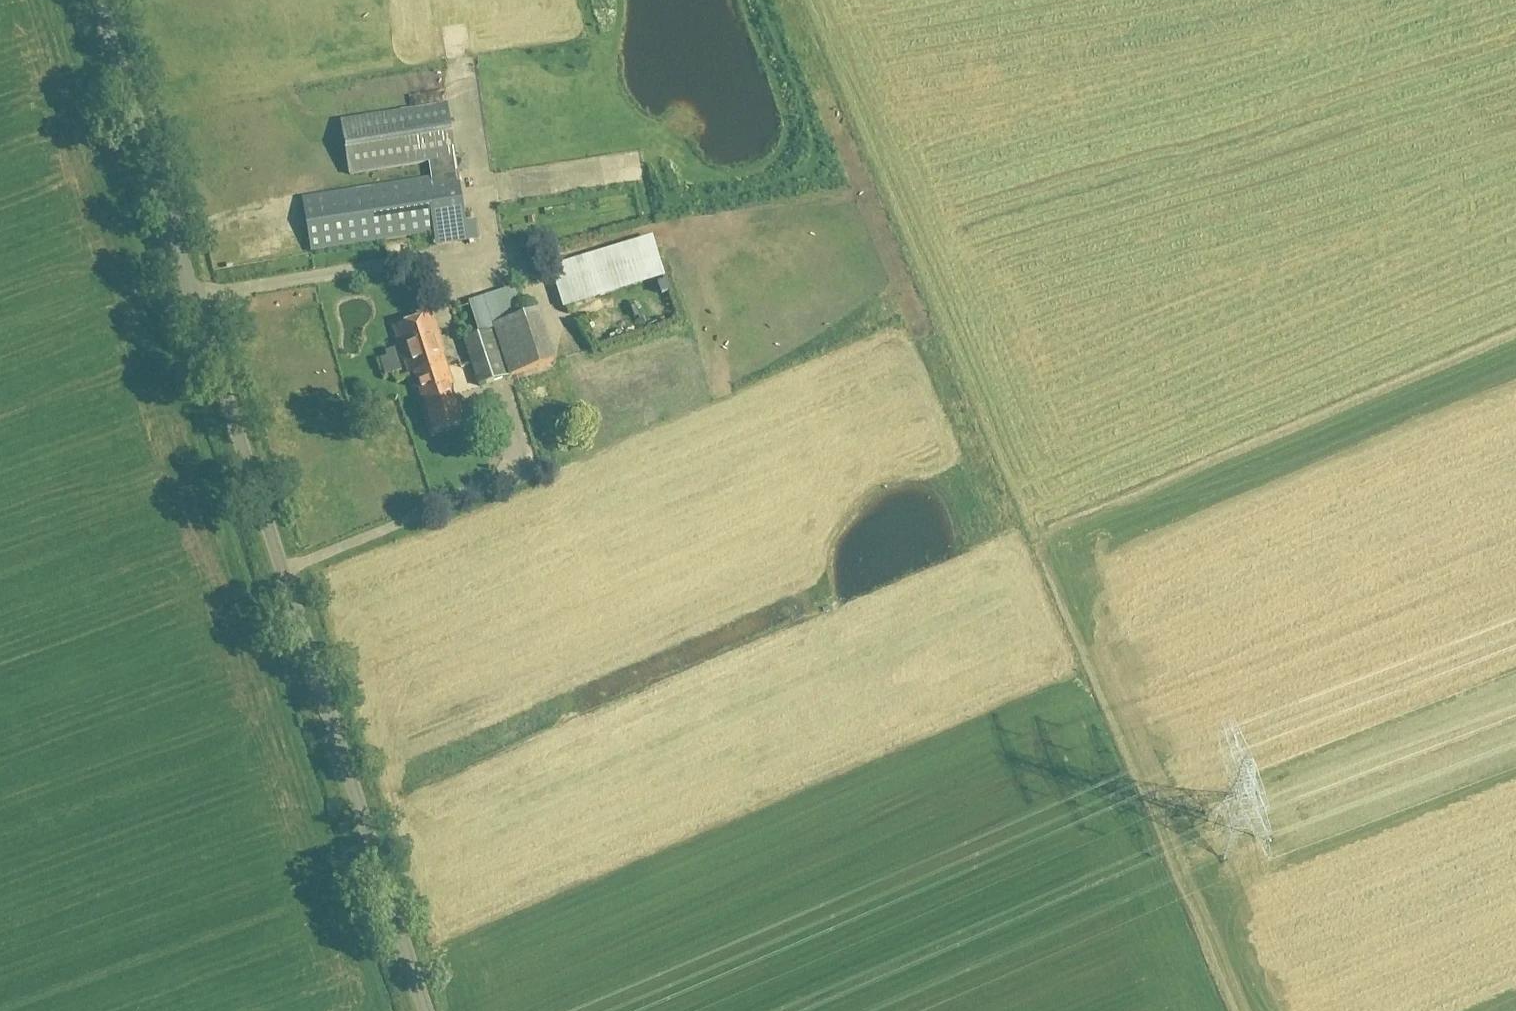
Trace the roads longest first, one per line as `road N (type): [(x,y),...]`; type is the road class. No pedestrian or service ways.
road 1 (unclassified): [(422,1010),(88,0)]

